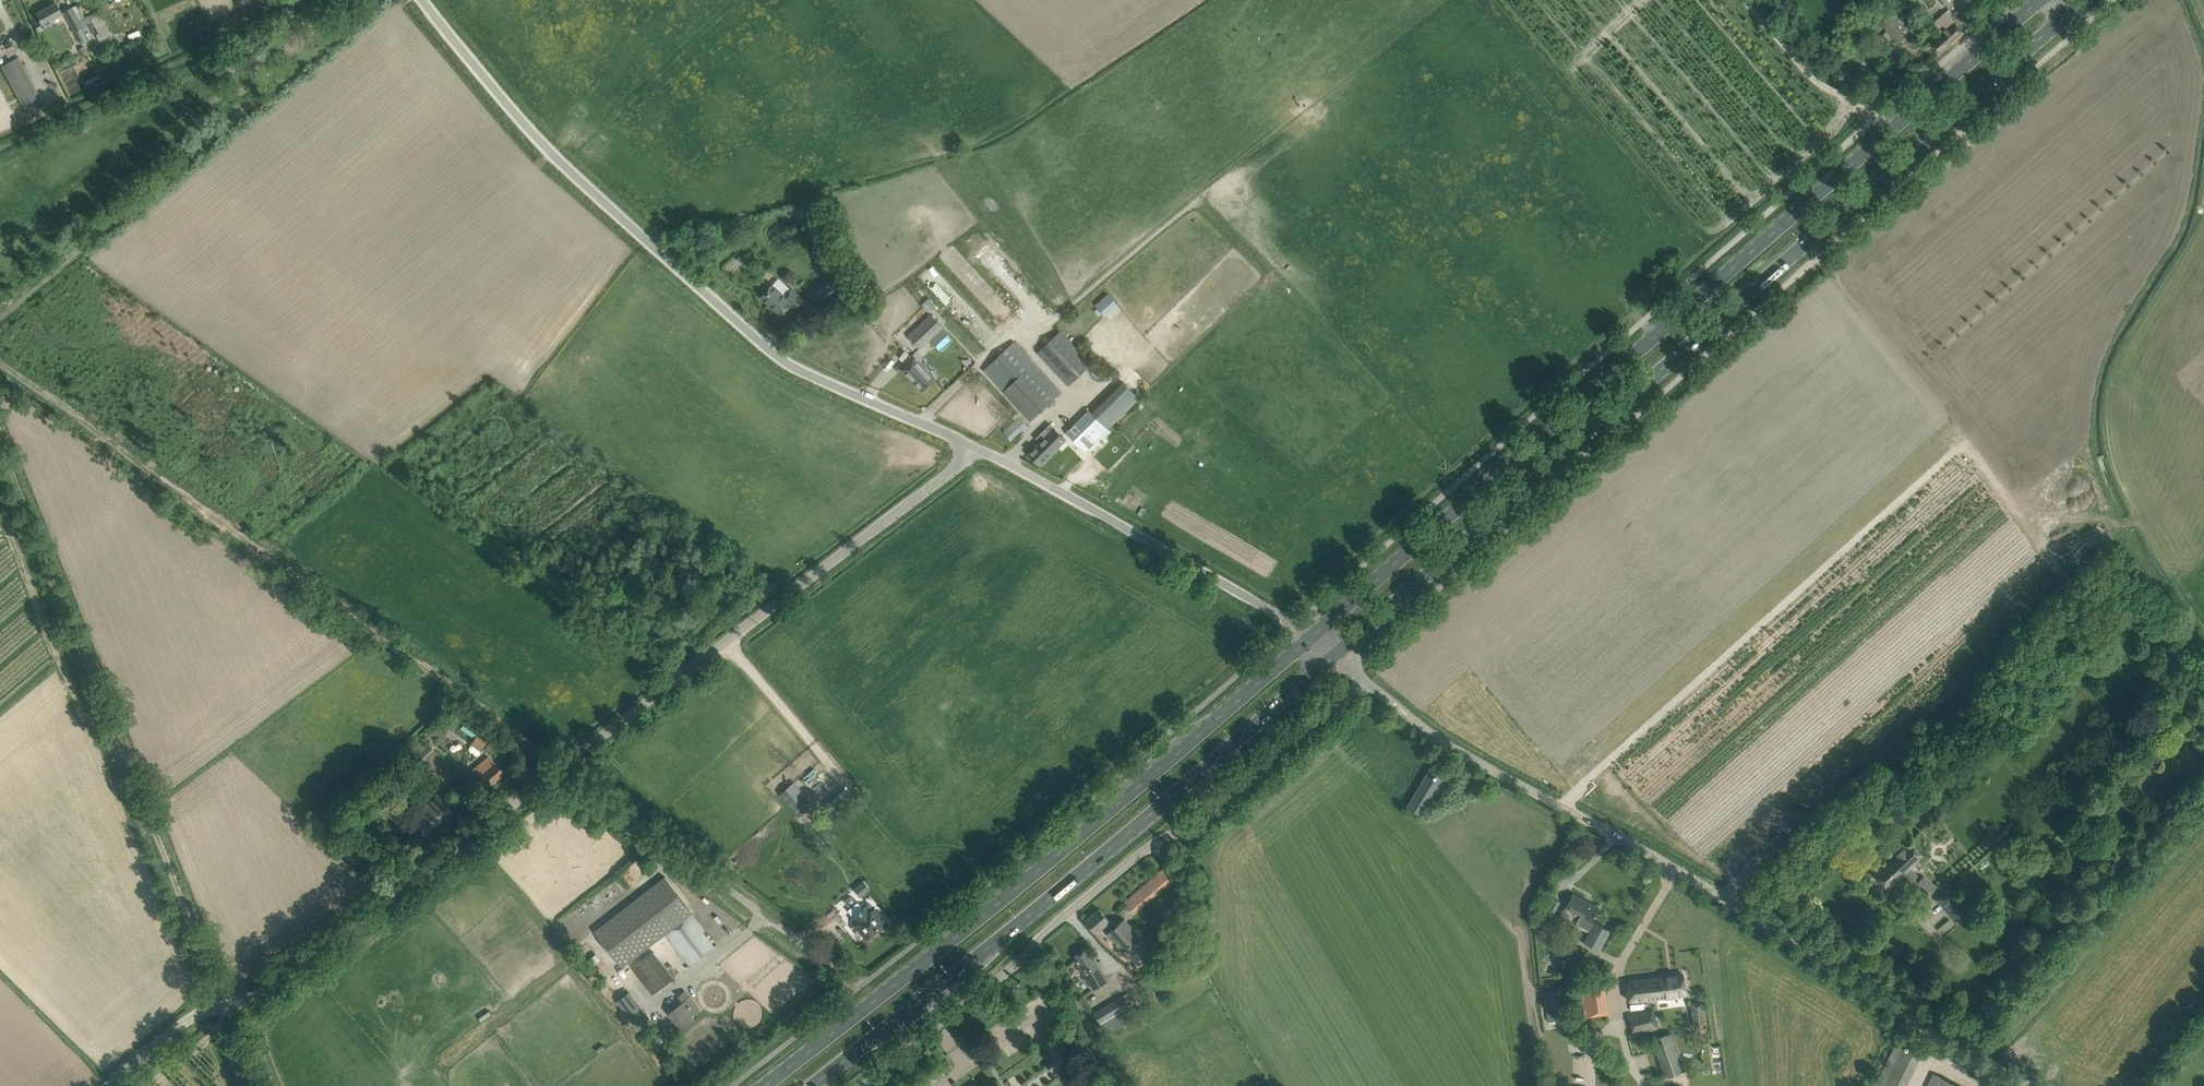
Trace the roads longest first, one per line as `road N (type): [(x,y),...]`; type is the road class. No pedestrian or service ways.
road 1 (primary): [(1336,654),(2086,0)]
road 2 (primary): [(2045,0),(1311,637)]
road 3 (unclassified): [(2028,1085),(1673,868),(1451,747),(1367,682)]
road 4 (unclassified): [(973,447),(783,361),(564,166),(422,0)]
road 5 (primary): [(1311,637),(767,1085)]
road 6 (track): [(0,361),(560,768)]
road 7 (primary): [(813,1085),(1139,827),(1336,654)]
road 8 (unclassified): [(863,1085),(1019,964),(1044,933),(1158,840),(1198,829),(1367,682)]
road 9 (track): [(221,1006),(0,447)]
road 10 (unclassified): [(109,1085),(201,1010),(281,980),(560,768)]
road 11 (unclassified): [(973,447),(952,471),(560,768)]
road 12 (track): [(0,319),(374,0)]
road 13 (unclassified): [(1311,637),(973,447)]
road 14 (unclassified): [(851,978),(560,768)]
road 15 (track): [(858,796),(726,642)]

